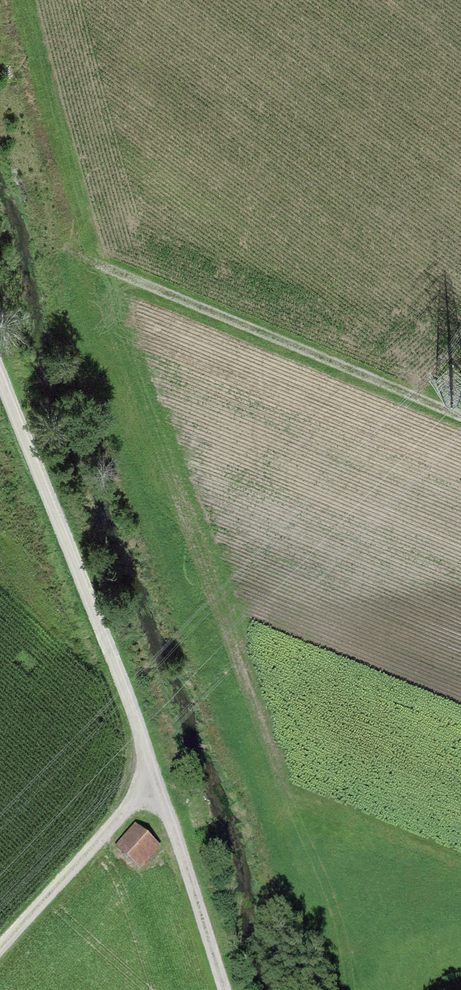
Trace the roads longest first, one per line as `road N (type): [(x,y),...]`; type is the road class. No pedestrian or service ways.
road 1 (track): [(0,389),(109,651),(228,989)]
road 2 (track): [(460,414),(108,270),(43,216),(0,123)]
road 3 (track): [(0,952),(157,780)]

